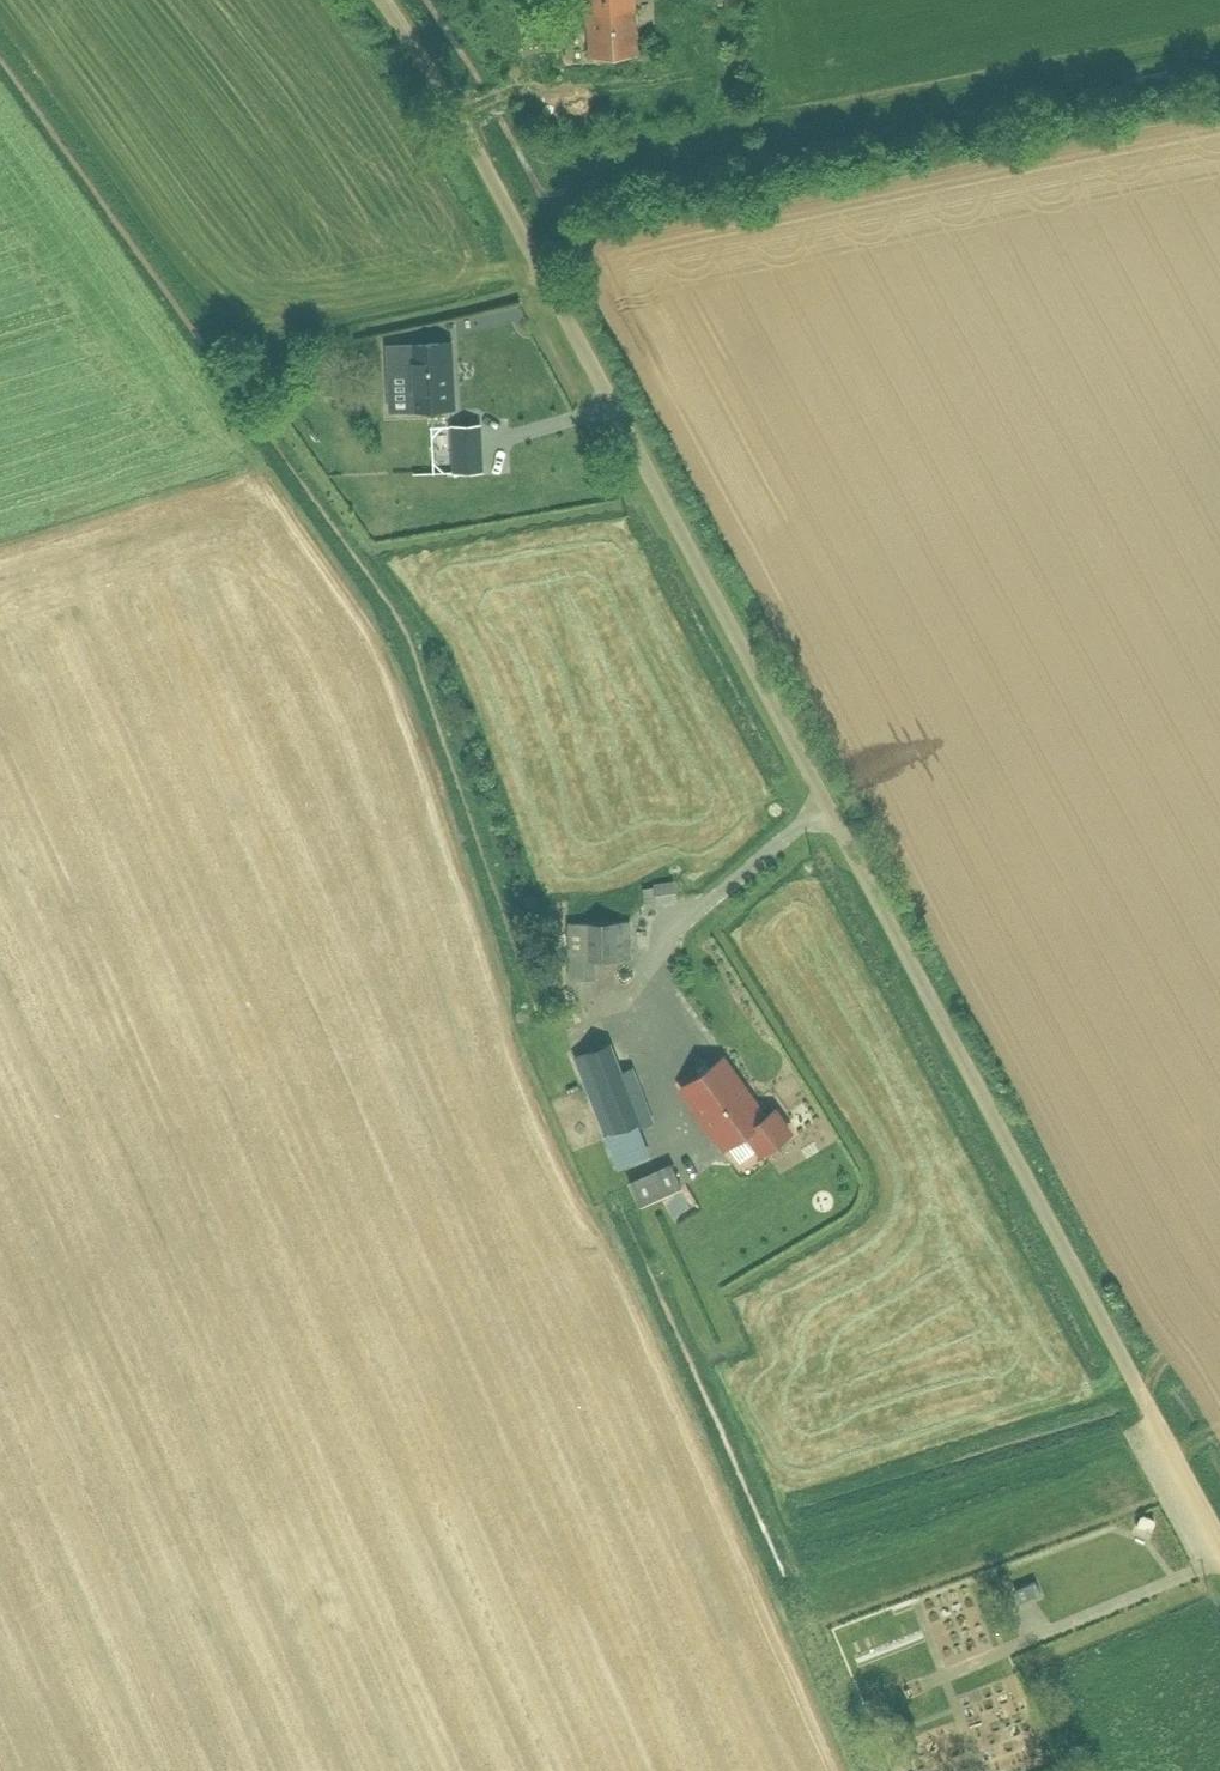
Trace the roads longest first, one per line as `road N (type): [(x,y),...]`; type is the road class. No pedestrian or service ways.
road 1 (unclassified): [(1219,1526),(477,120),(382,0)]

